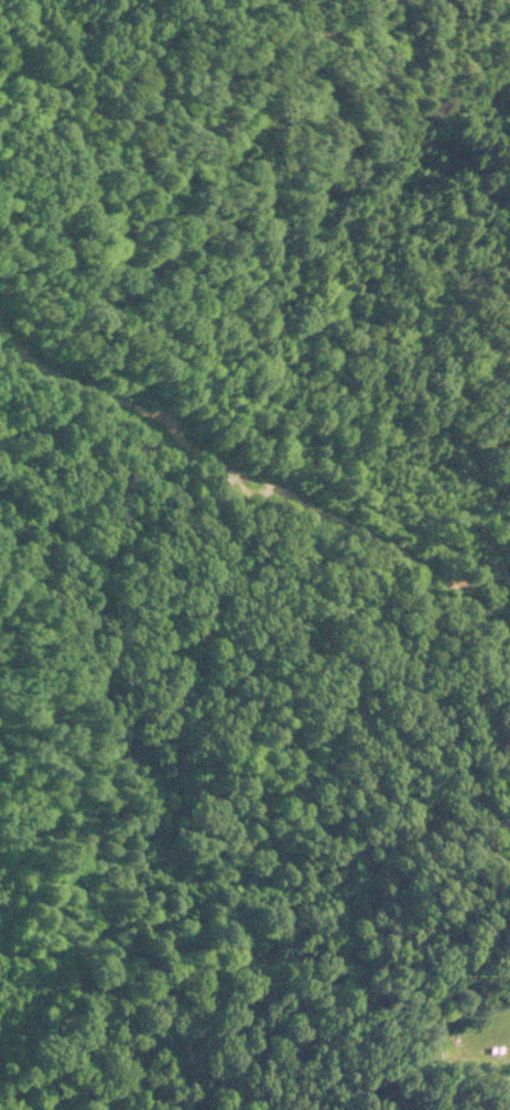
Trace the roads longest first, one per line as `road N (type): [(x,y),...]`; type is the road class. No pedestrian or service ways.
road 1 (residential): [(0,1085),(181,966),(249,959),(509,971)]

